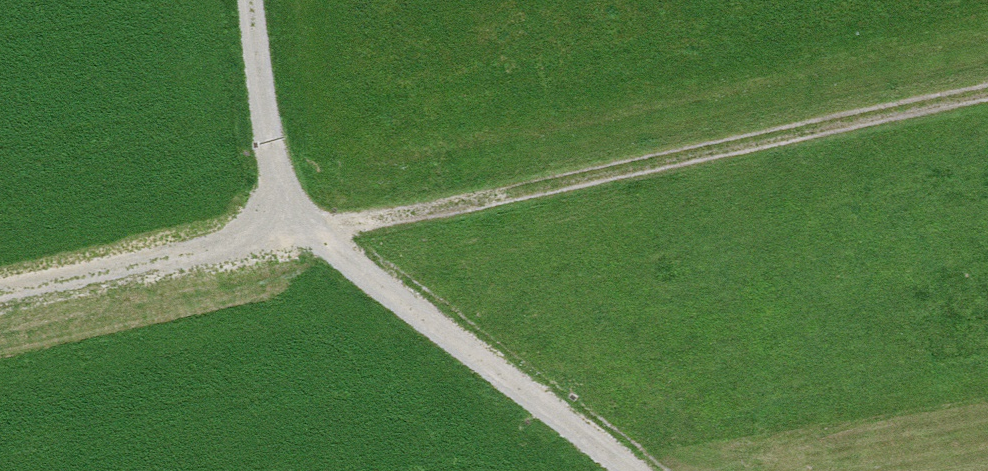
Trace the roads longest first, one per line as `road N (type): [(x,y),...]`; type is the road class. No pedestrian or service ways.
road 1 (track): [(0,292),(987,91)]
road 2 (track): [(249,0),(270,159),(302,226),(624,470)]

